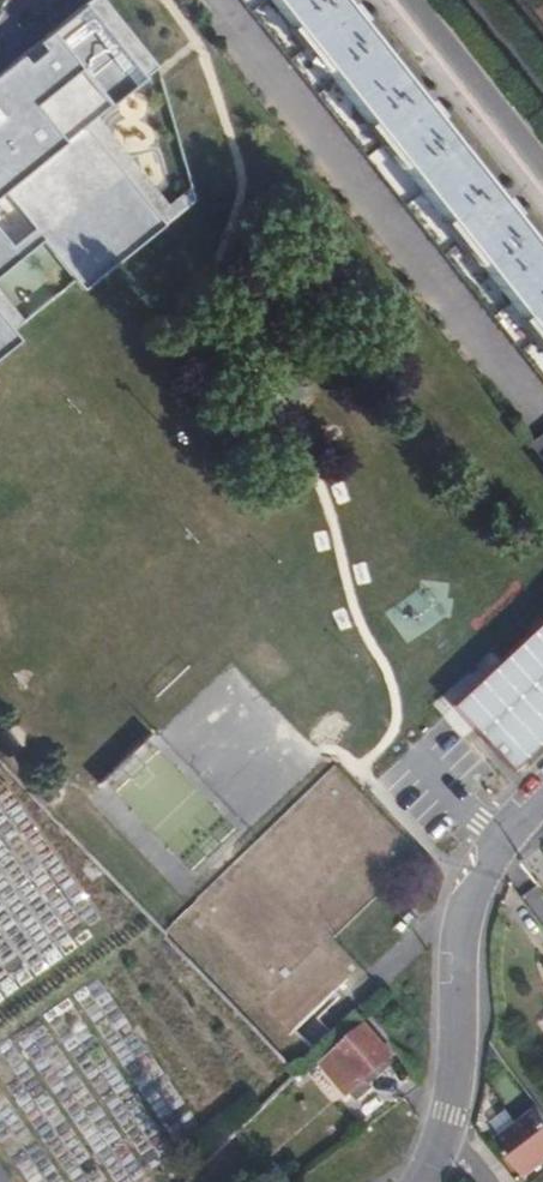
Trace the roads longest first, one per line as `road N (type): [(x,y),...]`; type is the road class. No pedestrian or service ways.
road 1 (residential): [(447,1128),(472,886),(542,804)]
road 2 (tertiary): [(410,0),(542,168)]

